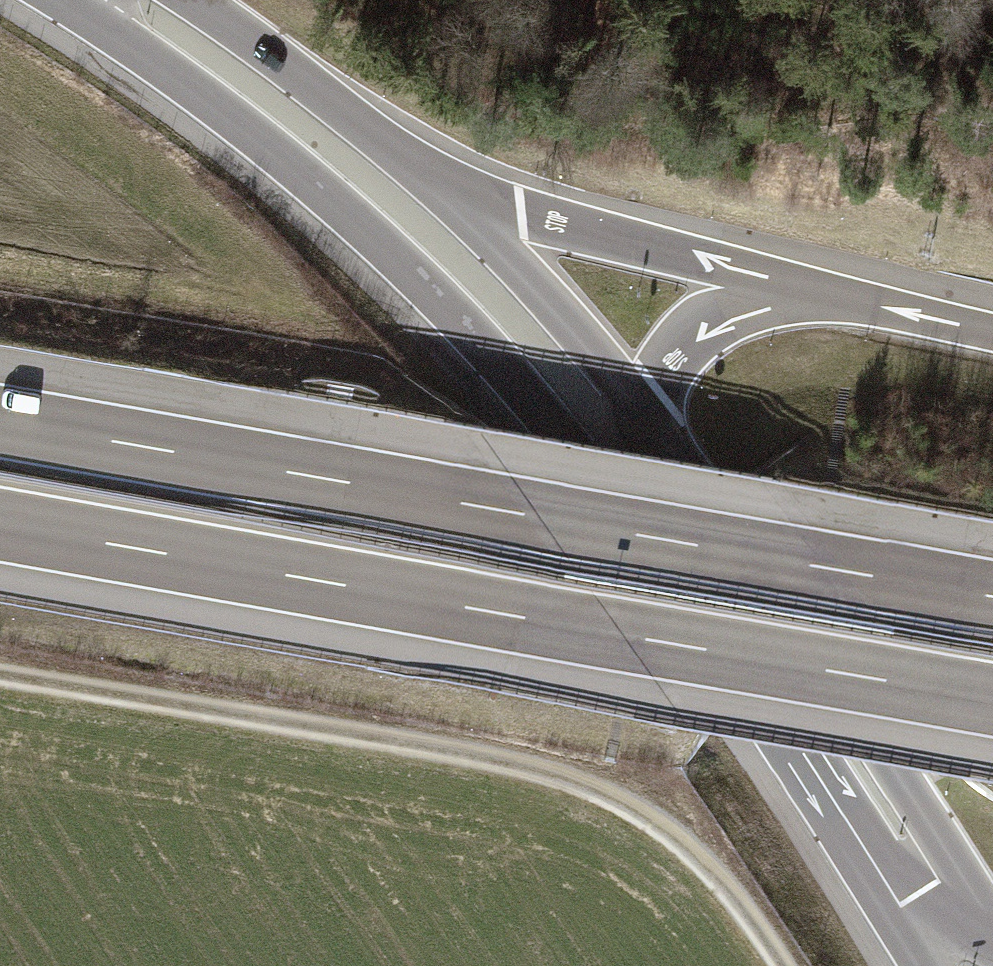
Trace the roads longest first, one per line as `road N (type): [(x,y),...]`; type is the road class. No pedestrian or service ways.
road 1 (motorway): [(0,525),(992,702)]
road 2 (motorway): [(992,597),(0,422)]
road 3 (track): [(782,965),(737,896),(657,809),(558,771),(0,674)]
road 4 (tertiary): [(86,0),(358,221),(447,310),(620,515)]
road 5 (tertiary): [(992,925),(885,738),(648,421)]
road 6 (motorway): [(833,293),(522,209),(401,158)]
road 7 (tertiary): [(648,421),(492,239),(401,158)]
road 8 (tertiary): [(620,515),(796,780)]
road 9 (tertiary): [(401,158),(193,0)]
road 10 (motorway): [(796,780),(874,852),(992,942)]
road 11 (motorway): [(833,293),(780,296),(703,330),(670,363),(648,421)]
road 12 (tertiary): [(796,780),(918,965)]
road 13 (motorway): [(992,330),(833,293)]

